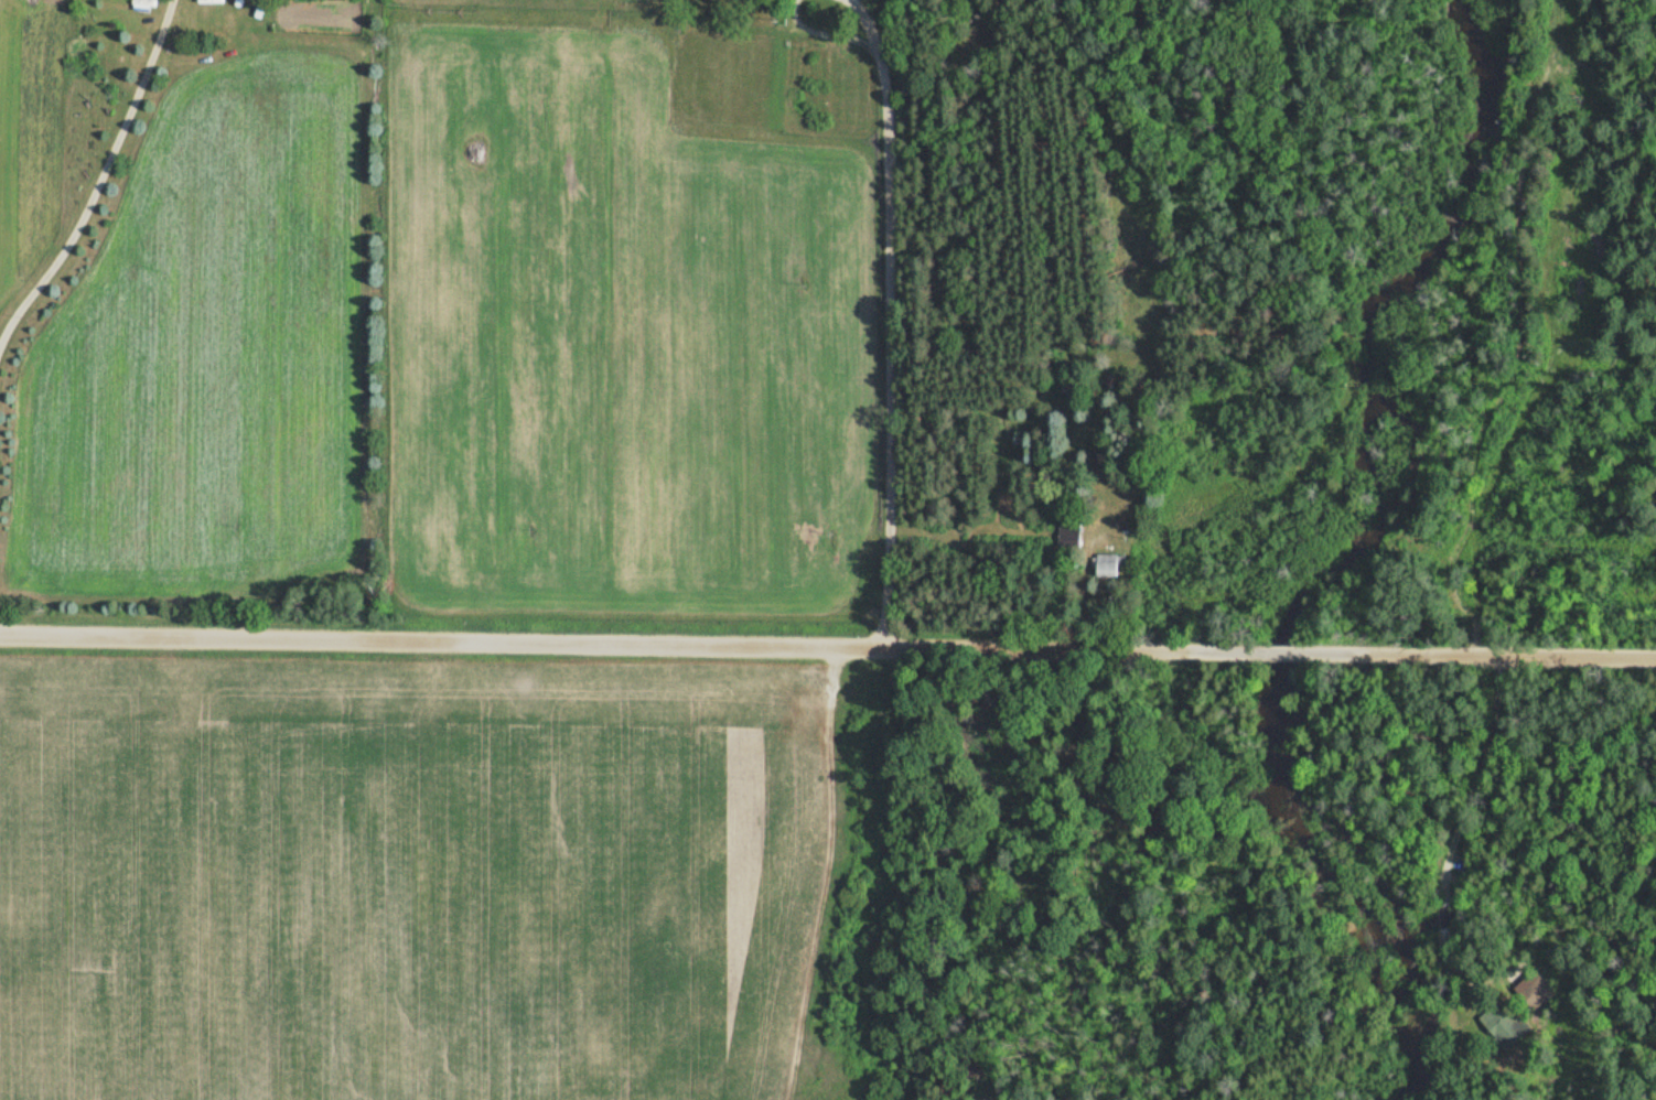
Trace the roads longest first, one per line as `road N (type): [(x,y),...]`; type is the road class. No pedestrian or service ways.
road 1 (residential): [(1655,660),(0,637)]
road 2 (residential): [(925,8),(888,648)]

